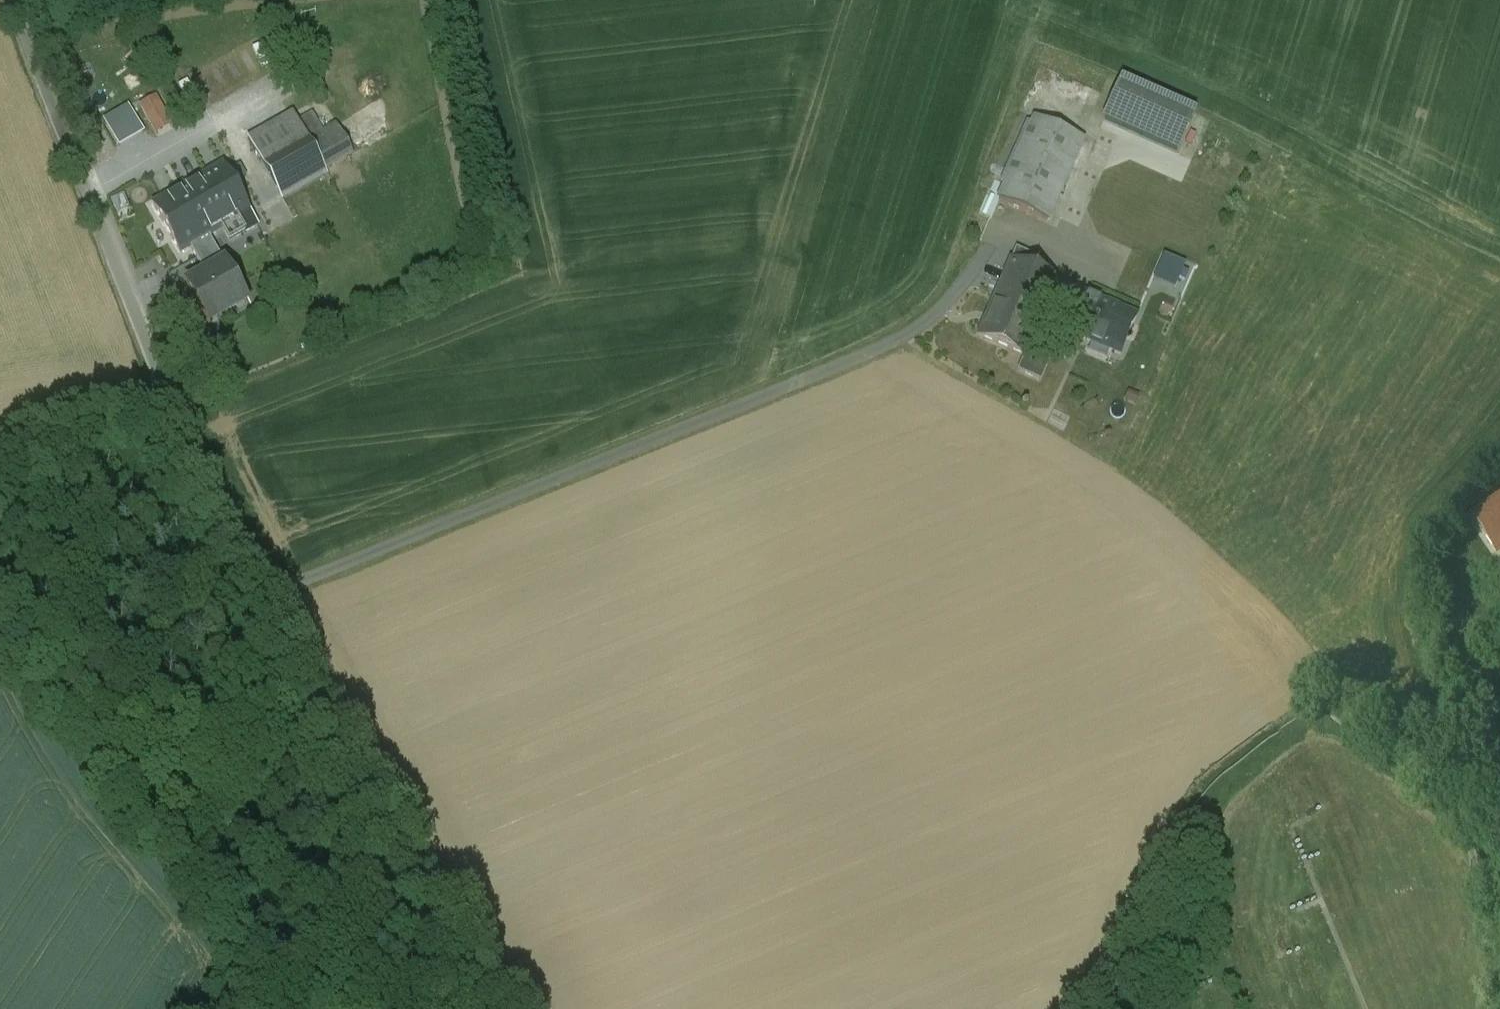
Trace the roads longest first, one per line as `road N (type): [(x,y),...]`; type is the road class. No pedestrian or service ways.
road 1 (unclassified): [(173,409),(258,596),(516,1008)]
road 2 (unclassified): [(16,0),(173,409)]
road 3 (unclassified): [(0,434),(173,409)]

